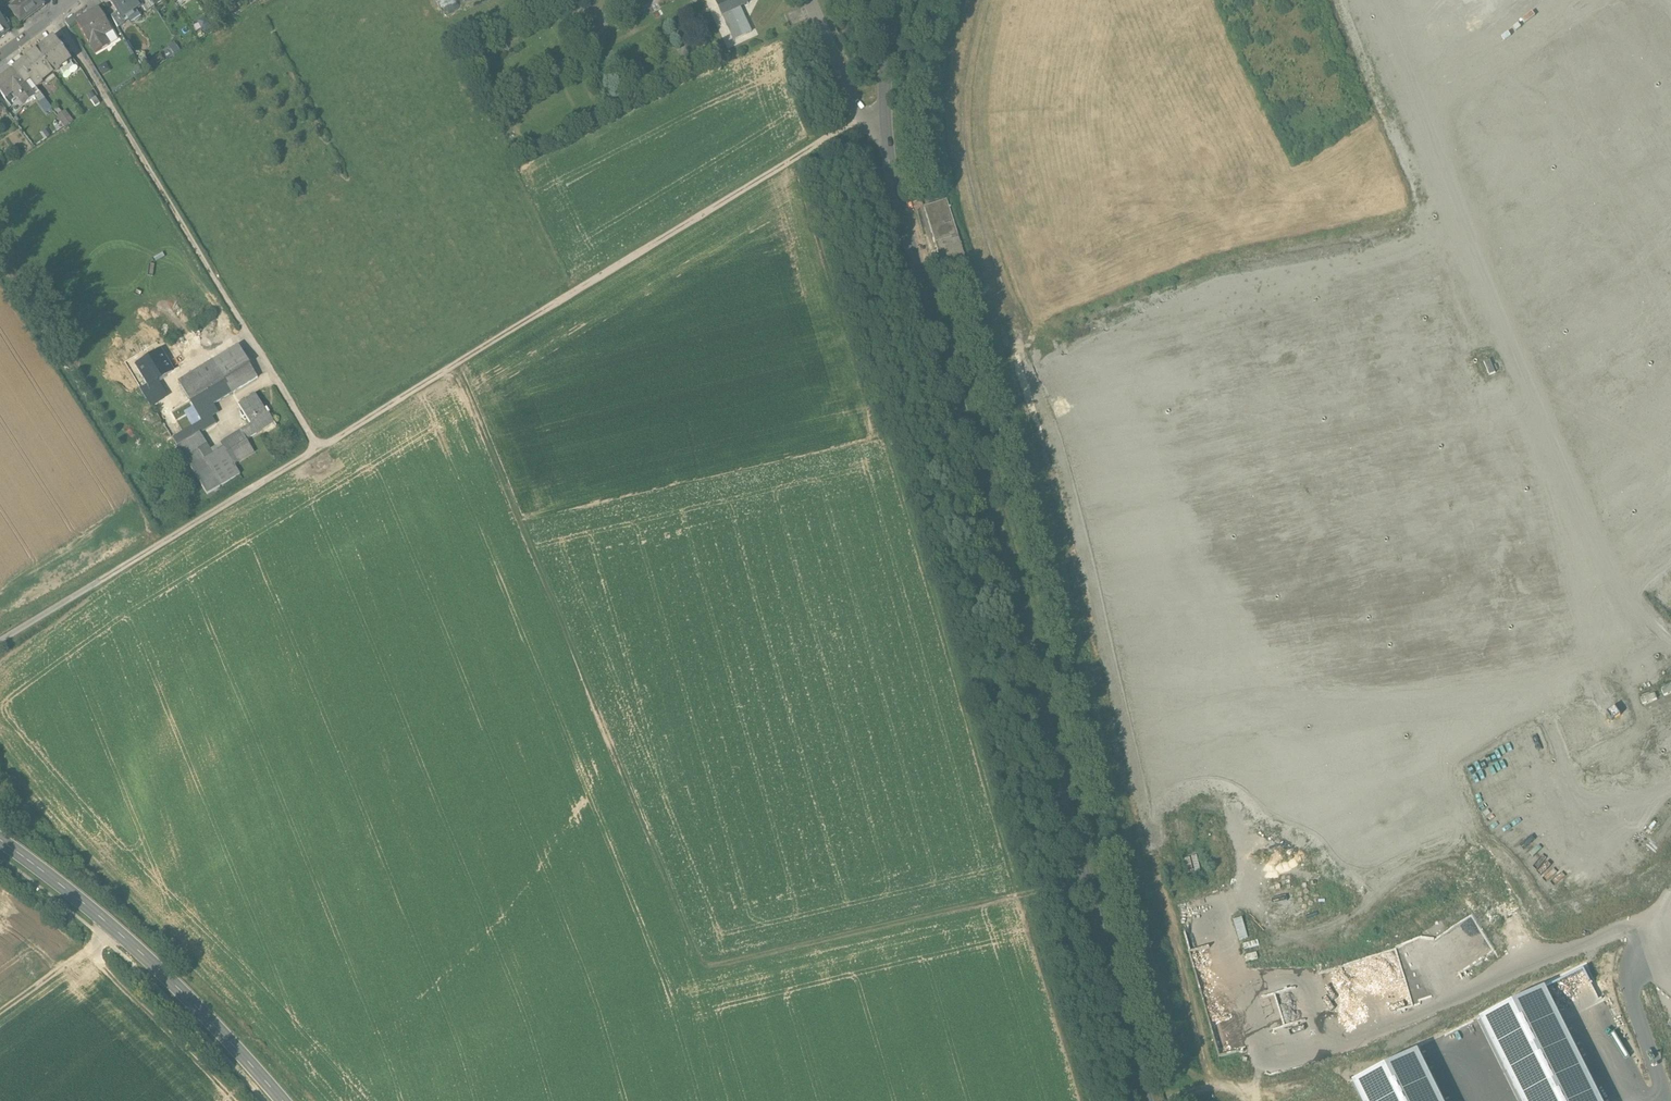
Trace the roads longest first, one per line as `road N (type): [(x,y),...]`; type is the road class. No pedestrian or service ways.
road 1 (track): [(458,363),(708,965),(726,975),(1091,881)]
road 2 (track): [(0,642),(805,149),(871,125)]
road 3 (tertiary): [(1156,1100),(890,131)]
road 4 (track): [(54,11),(318,447)]
road 5 (tertiary): [(283,1100),(136,948),(0,840)]
road 6 (residential): [(890,131),(871,125),(851,92),(812,0)]
road 7 (track): [(111,926),(0,1014)]
road 8 (tertiary): [(890,131),(900,0)]

